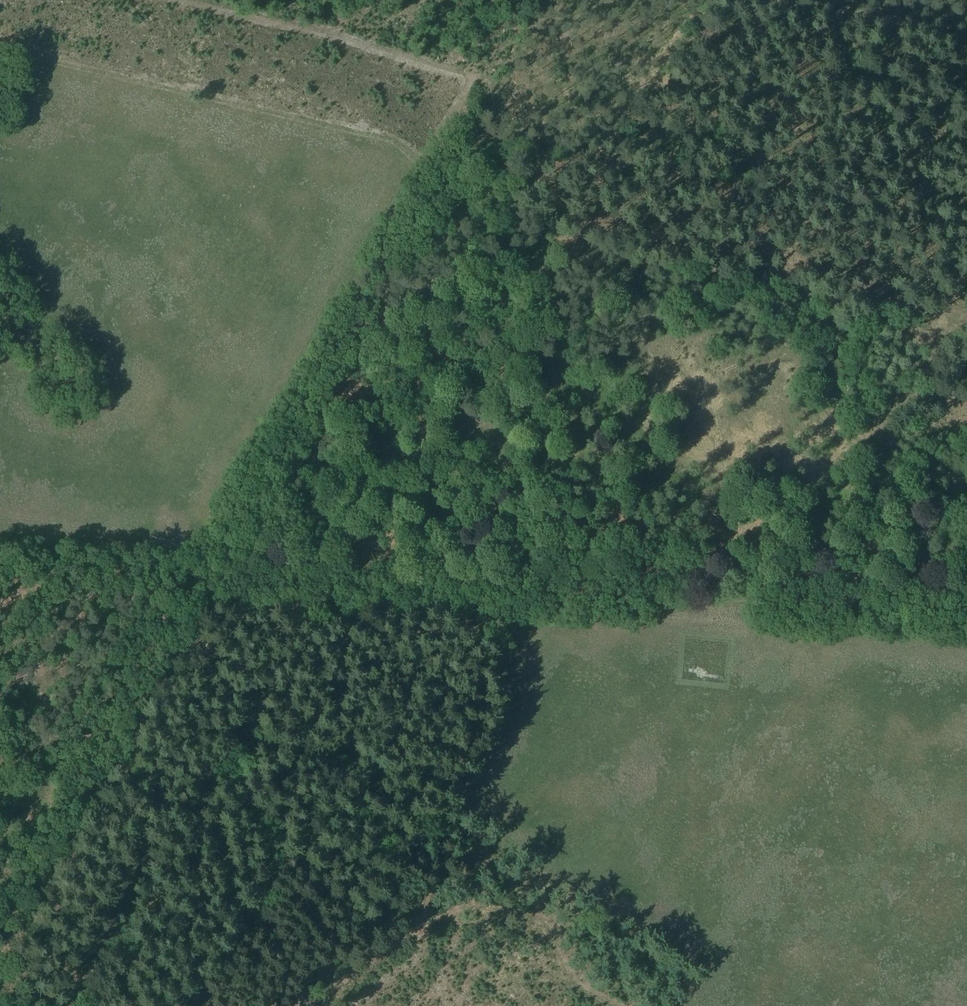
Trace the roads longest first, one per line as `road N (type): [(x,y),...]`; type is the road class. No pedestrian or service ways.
road 1 (track): [(0,944),(564,0)]
road 2 (track): [(966,612),(0,571)]

